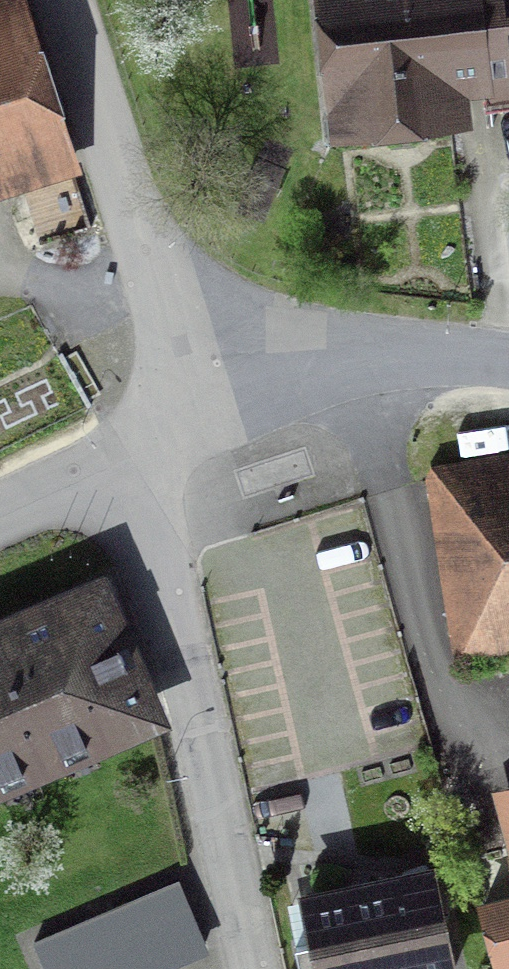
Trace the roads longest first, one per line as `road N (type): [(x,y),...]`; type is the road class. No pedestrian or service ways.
road 1 (unclassified): [(119,451),(258,968)]
road 2 (unclassified): [(67,0),(133,206),(214,404)]
road 3 (residential): [(508,359),(345,359),(214,404)]
road 4 (residential): [(119,451),(0,508)]

